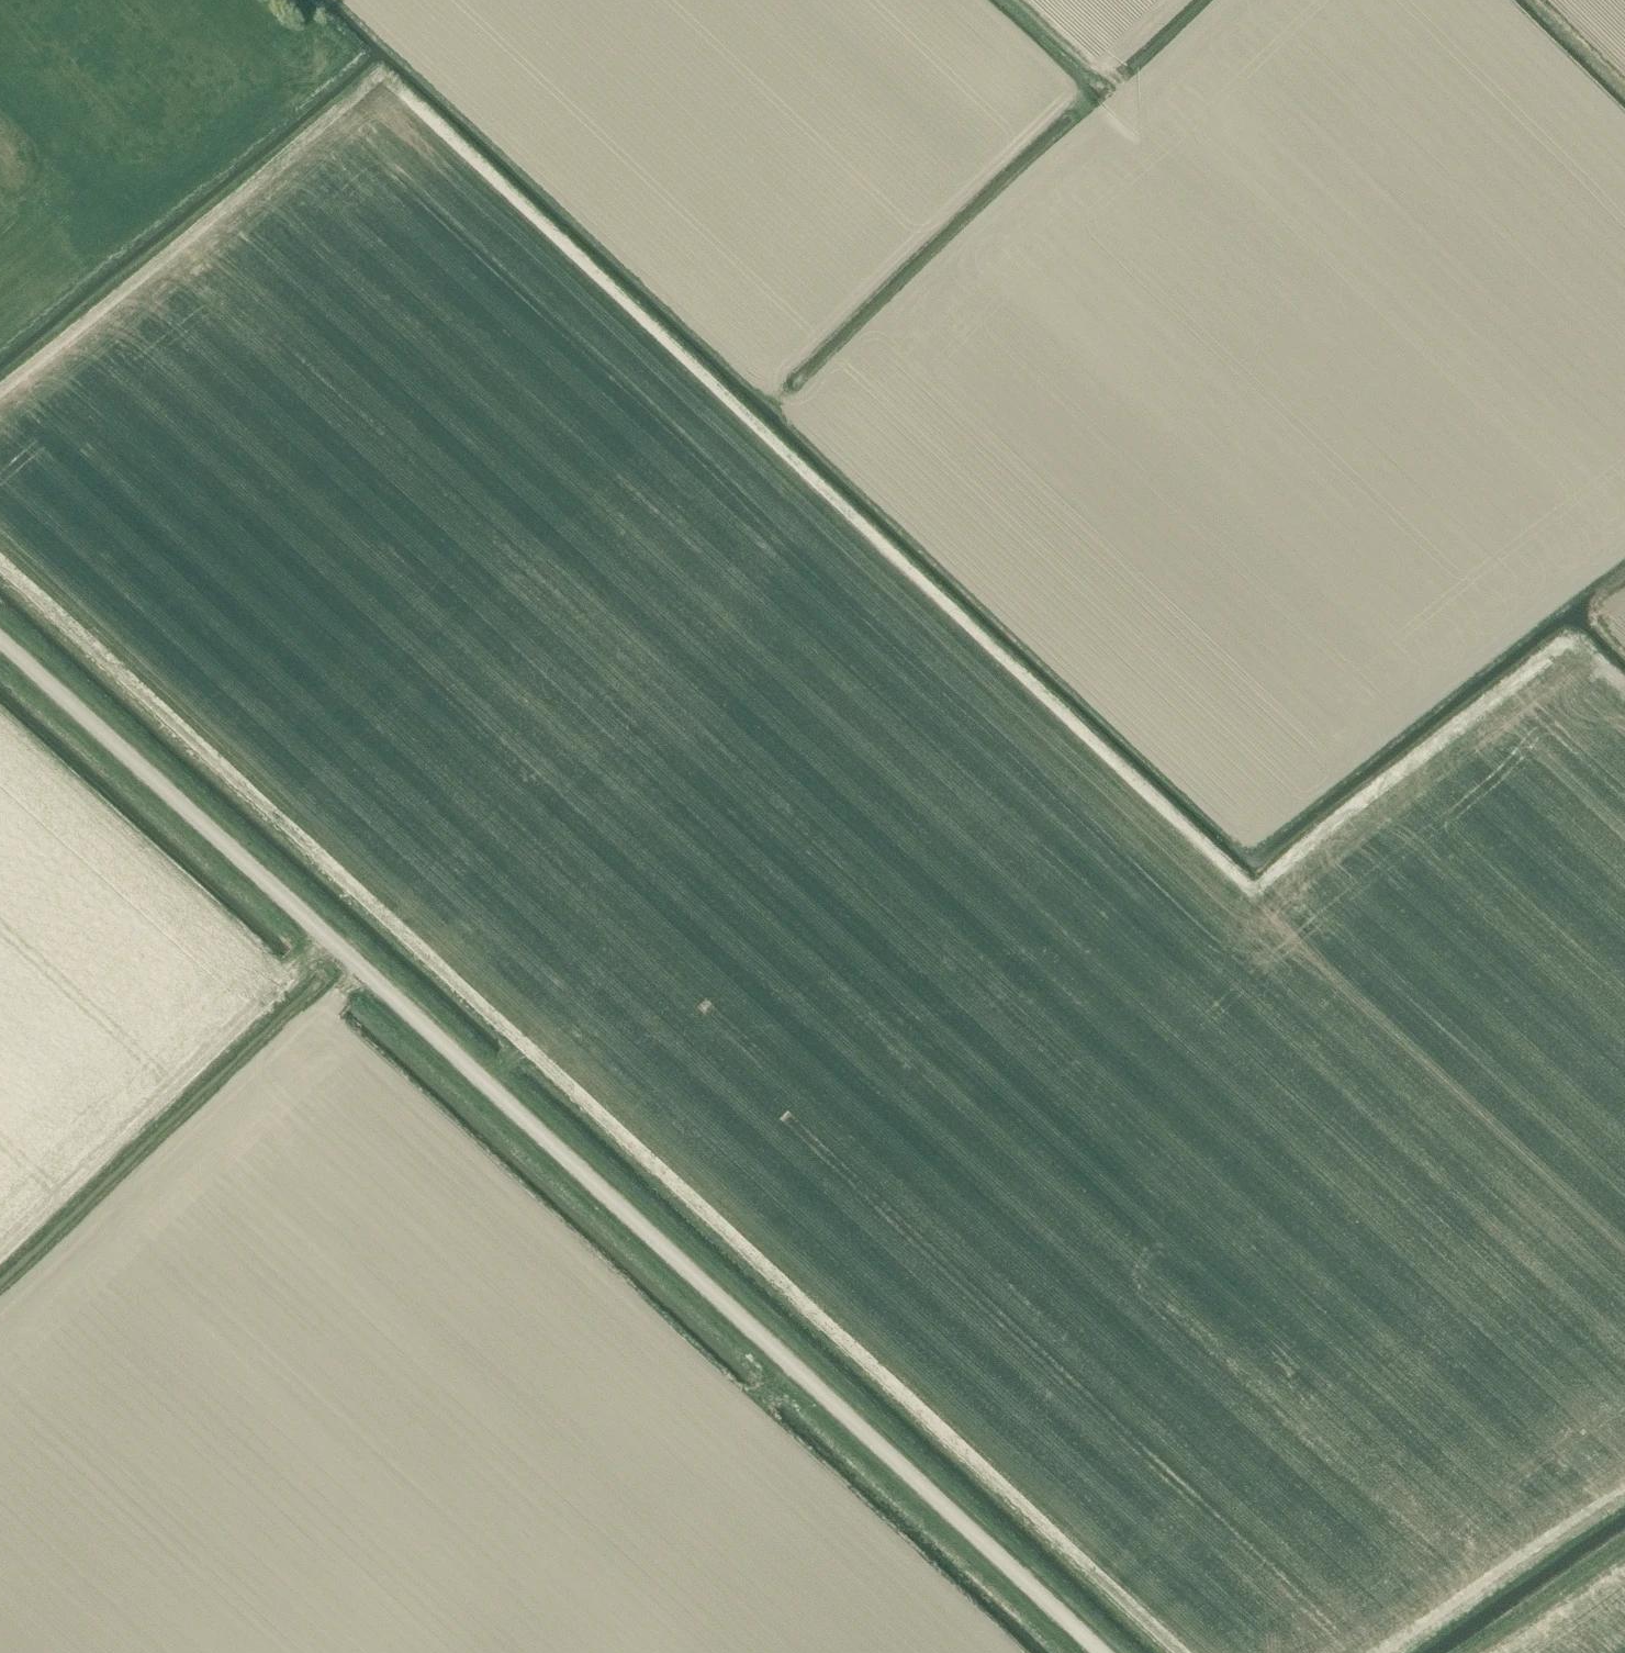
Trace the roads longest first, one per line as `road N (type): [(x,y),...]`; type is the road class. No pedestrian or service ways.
road 1 (unclassified): [(1099,1652),(0,643)]
road 2 (track): [(1476,1652),(1624,1554)]

